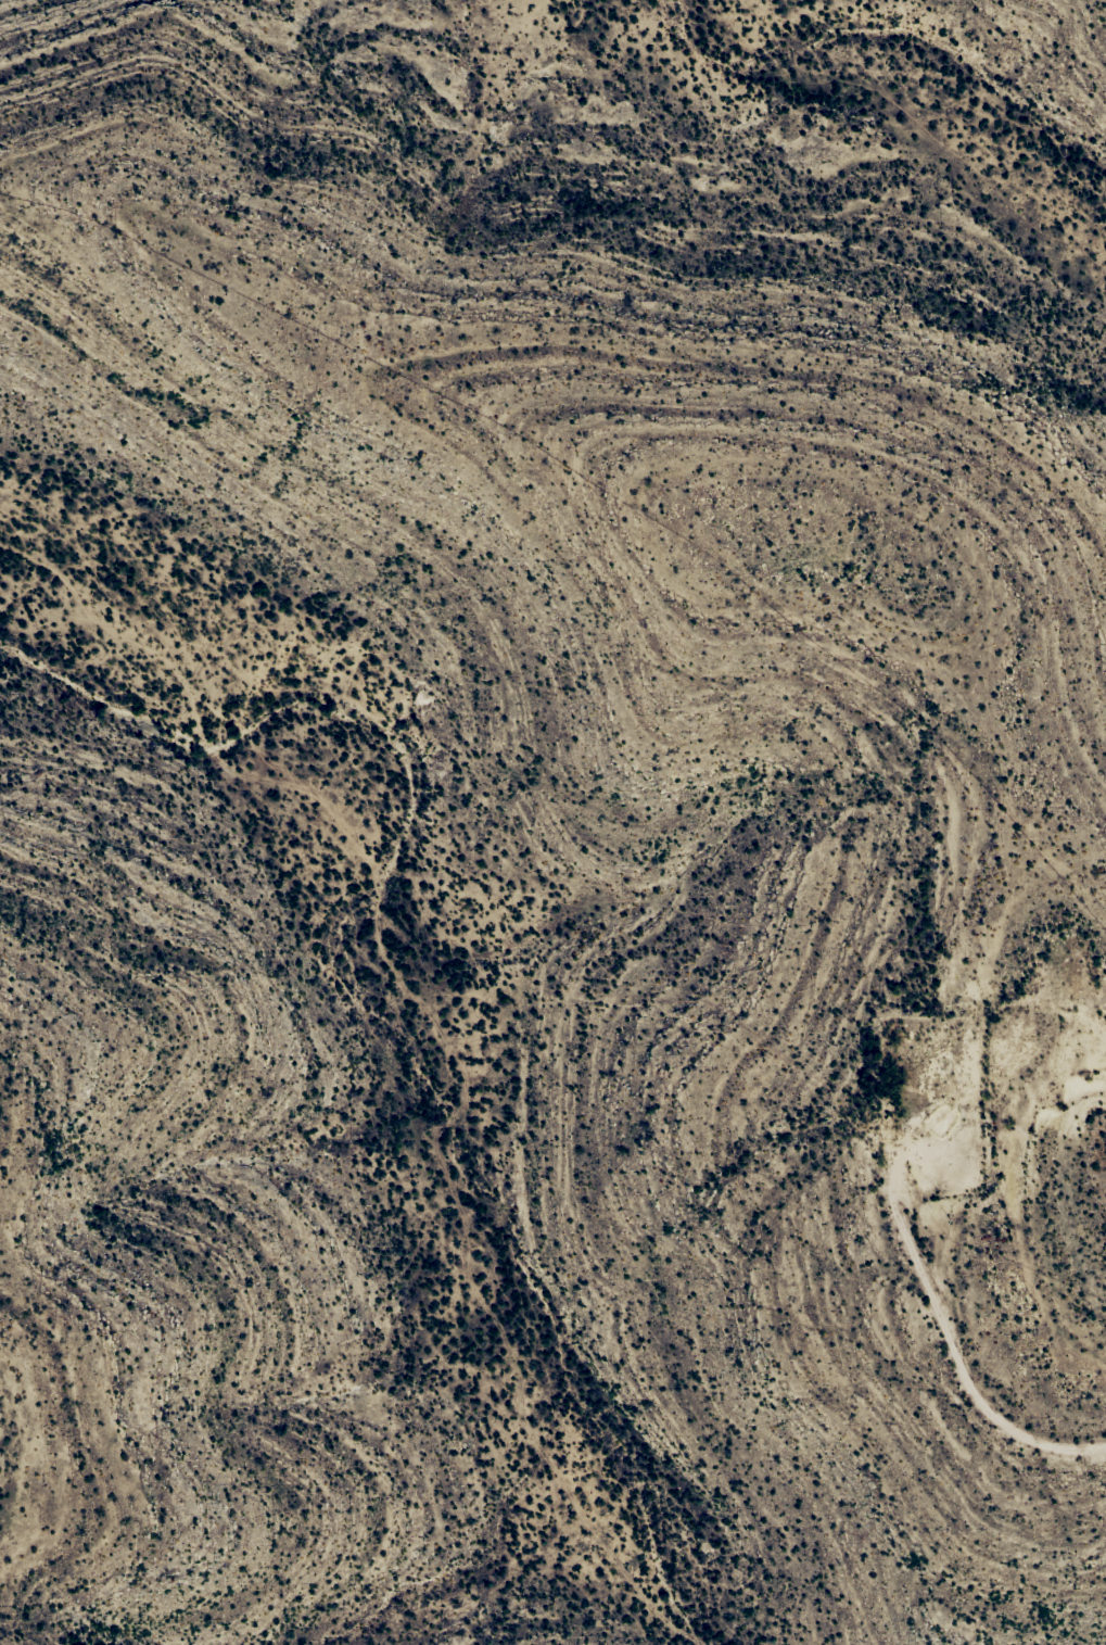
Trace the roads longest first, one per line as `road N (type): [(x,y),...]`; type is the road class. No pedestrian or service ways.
road 1 (track): [(921,1207),(916,1413),(970,1482),(1024,1504),(1105,1504)]

